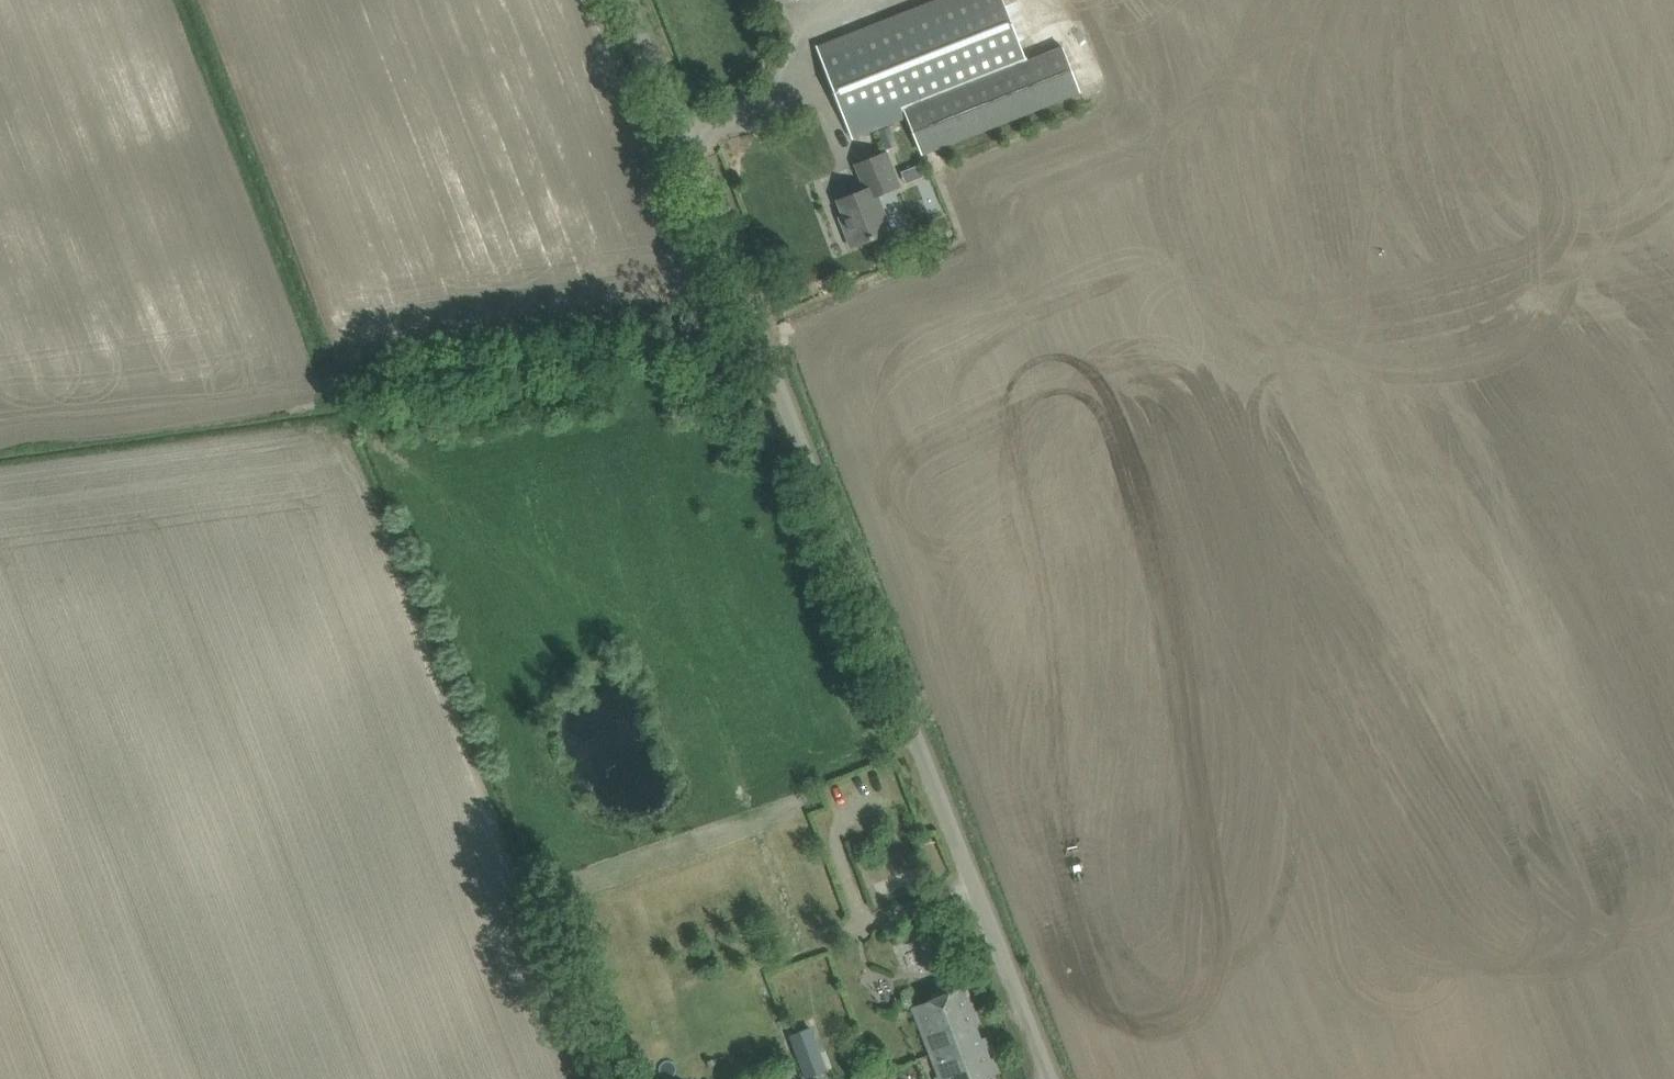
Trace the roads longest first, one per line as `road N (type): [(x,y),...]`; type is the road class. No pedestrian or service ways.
road 1 (unclassified): [(1063,1078),(642,0)]

